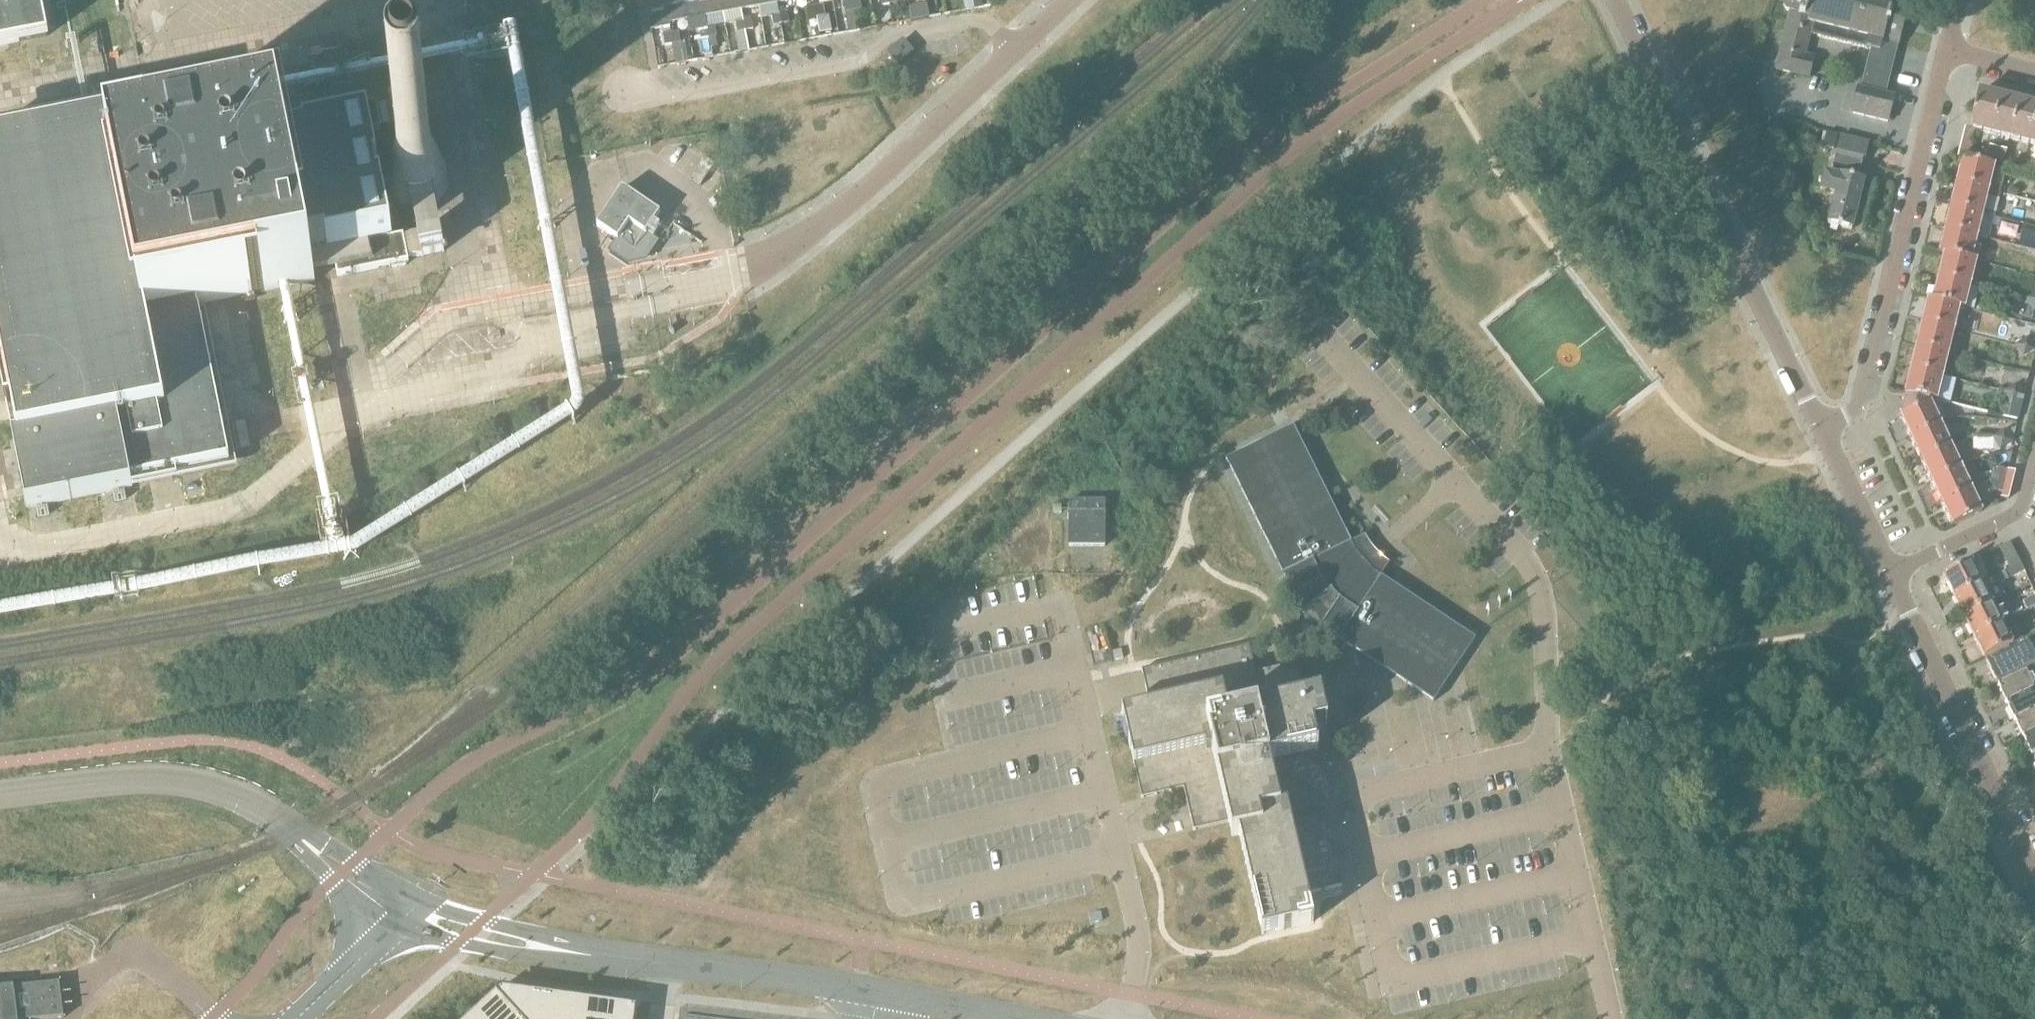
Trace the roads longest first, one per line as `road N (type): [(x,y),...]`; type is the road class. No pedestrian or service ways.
road 1 (tertiary): [(1819,427),(1619,0)]
road 2 (tertiary): [(411,913),(469,936),(865,991)]
road 3 (tertiary): [(411,913),(341,874),(261,809),(217,791),(120,783),(0,797)]
road 4 (residential): [(622,104),(861,57),(890,31),(982,17),(1017,51)]
road 5 (residential): [(1819,427),(1860,404),(1949,53)]
road 6 (unclassified): [(1017,51),(749,281)]
road 7 (tertiary): [(2034,881),(1887,574)]
road 8 (residential): [(1887,574),(2023,514),(2034,469)]
road 9 (tertiary): [(1887,574),(1819,427)]
road 10 (tertiary): [(304,1018),(411,913)]
road 11 (tertiary): [(865,991),(1006,1018)]

